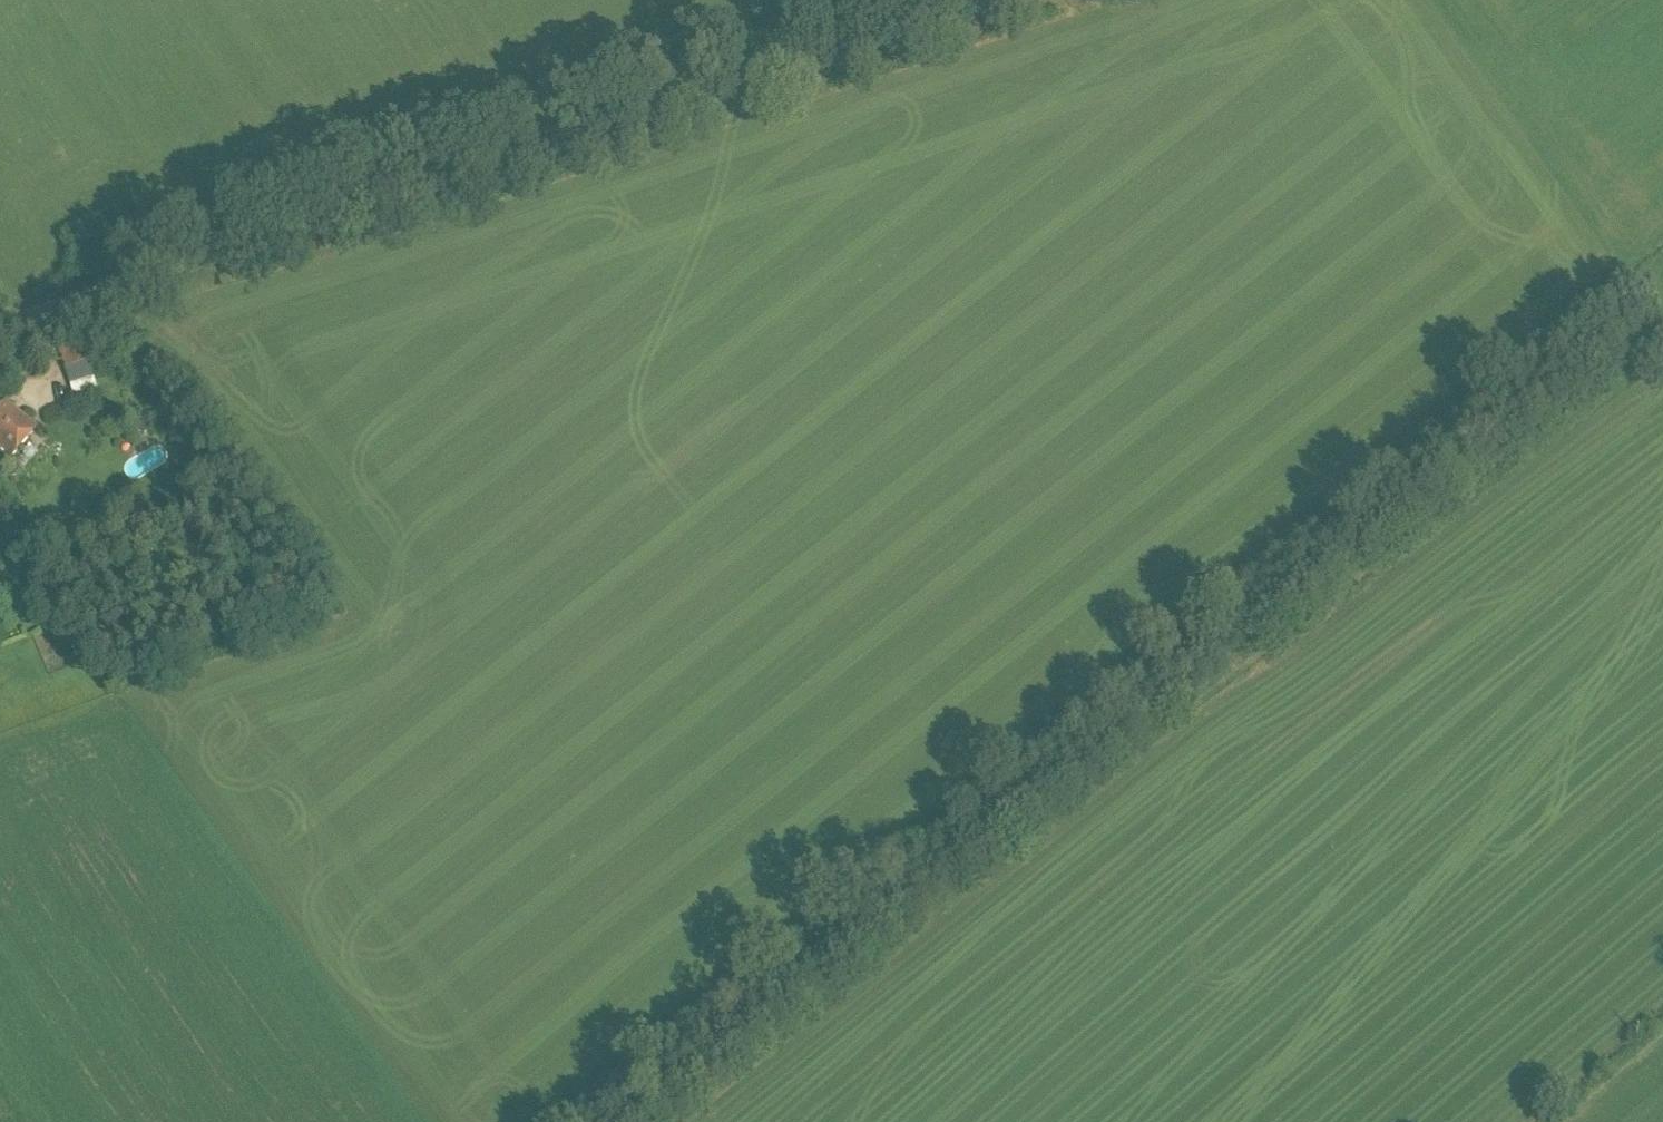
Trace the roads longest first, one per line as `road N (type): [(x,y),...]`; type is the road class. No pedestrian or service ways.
road 1 (unclassified): [(1012,0),(0,328)]

